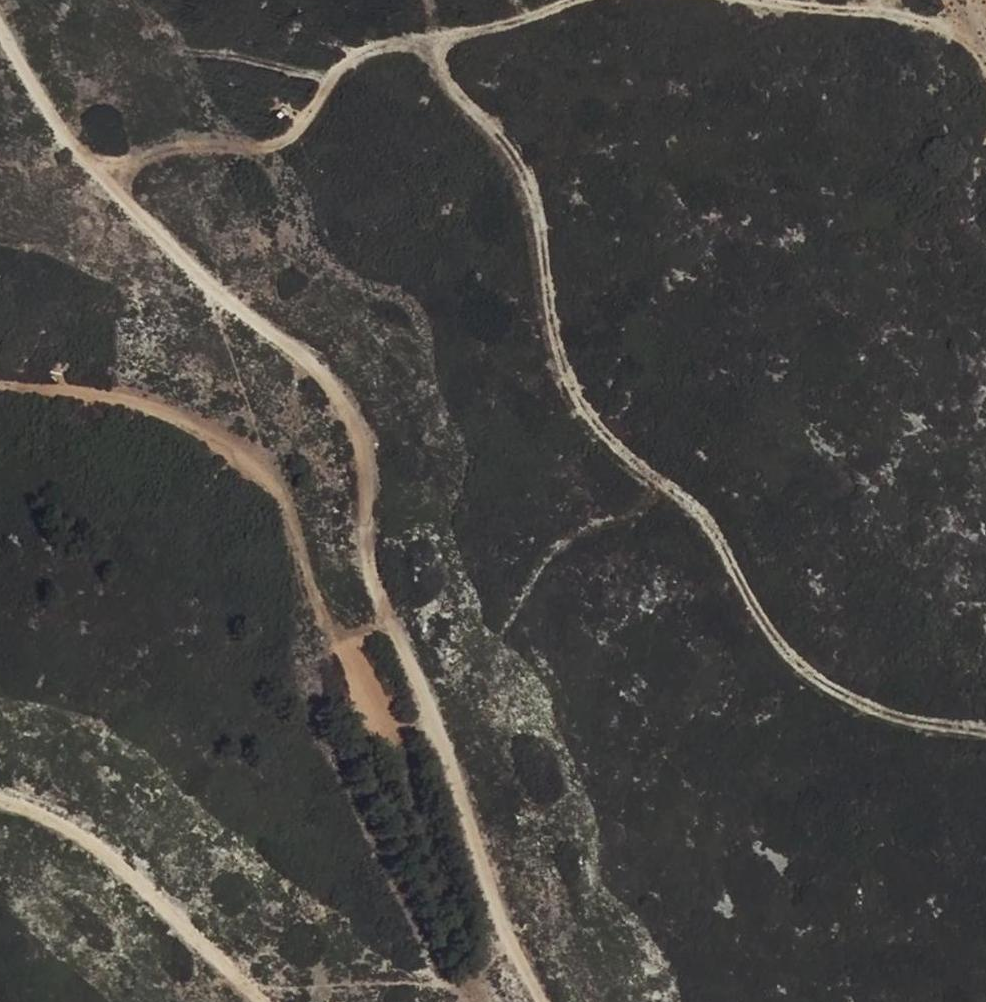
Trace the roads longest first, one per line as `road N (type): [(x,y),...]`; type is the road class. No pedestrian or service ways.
road 1 (track): [(540,1001),(503,925),(446,739),(378,612),(363,565),(358,468),(327,381),(168,247),(38,115),(0,40)]
road 2 (track): [(440,39),(443,63),(485,110),(524,192),(581,409),(648,478),(716,528),(747,595),(800,671),(938,726),(985,732)]
road 3 (track): [(100,178),(200,149),(270,147),(343,63),(577,0)]
road 4 (track): [(378,612),(347,623),(317,605),(261,472),(231,445),(168,412),(97,389),(0,376)]
road 5 (track): [(0,802),(55,818),(169,894),(223,964),(264,1001)]
road 6 (track): [(762,0),(912,19),(985,45)]

